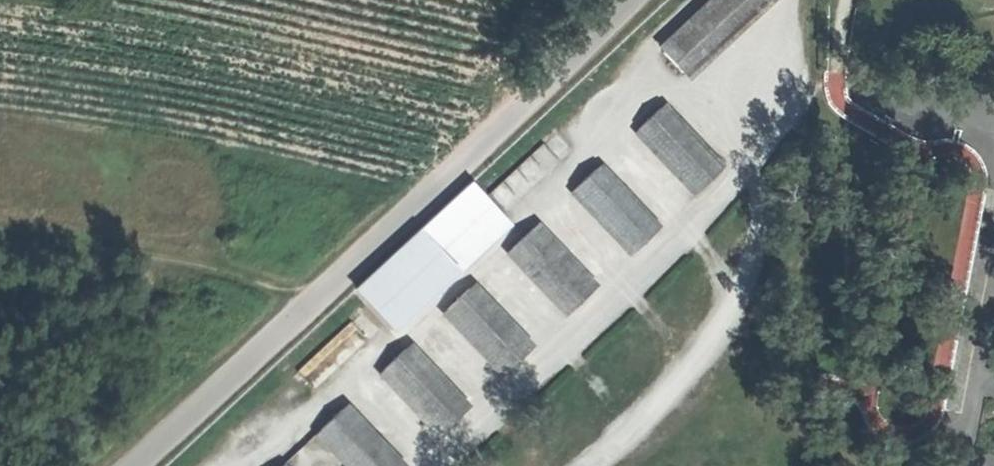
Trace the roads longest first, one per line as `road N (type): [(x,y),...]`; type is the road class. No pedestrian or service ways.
road 1 (unclassified): [(133,465),(620,0)]

